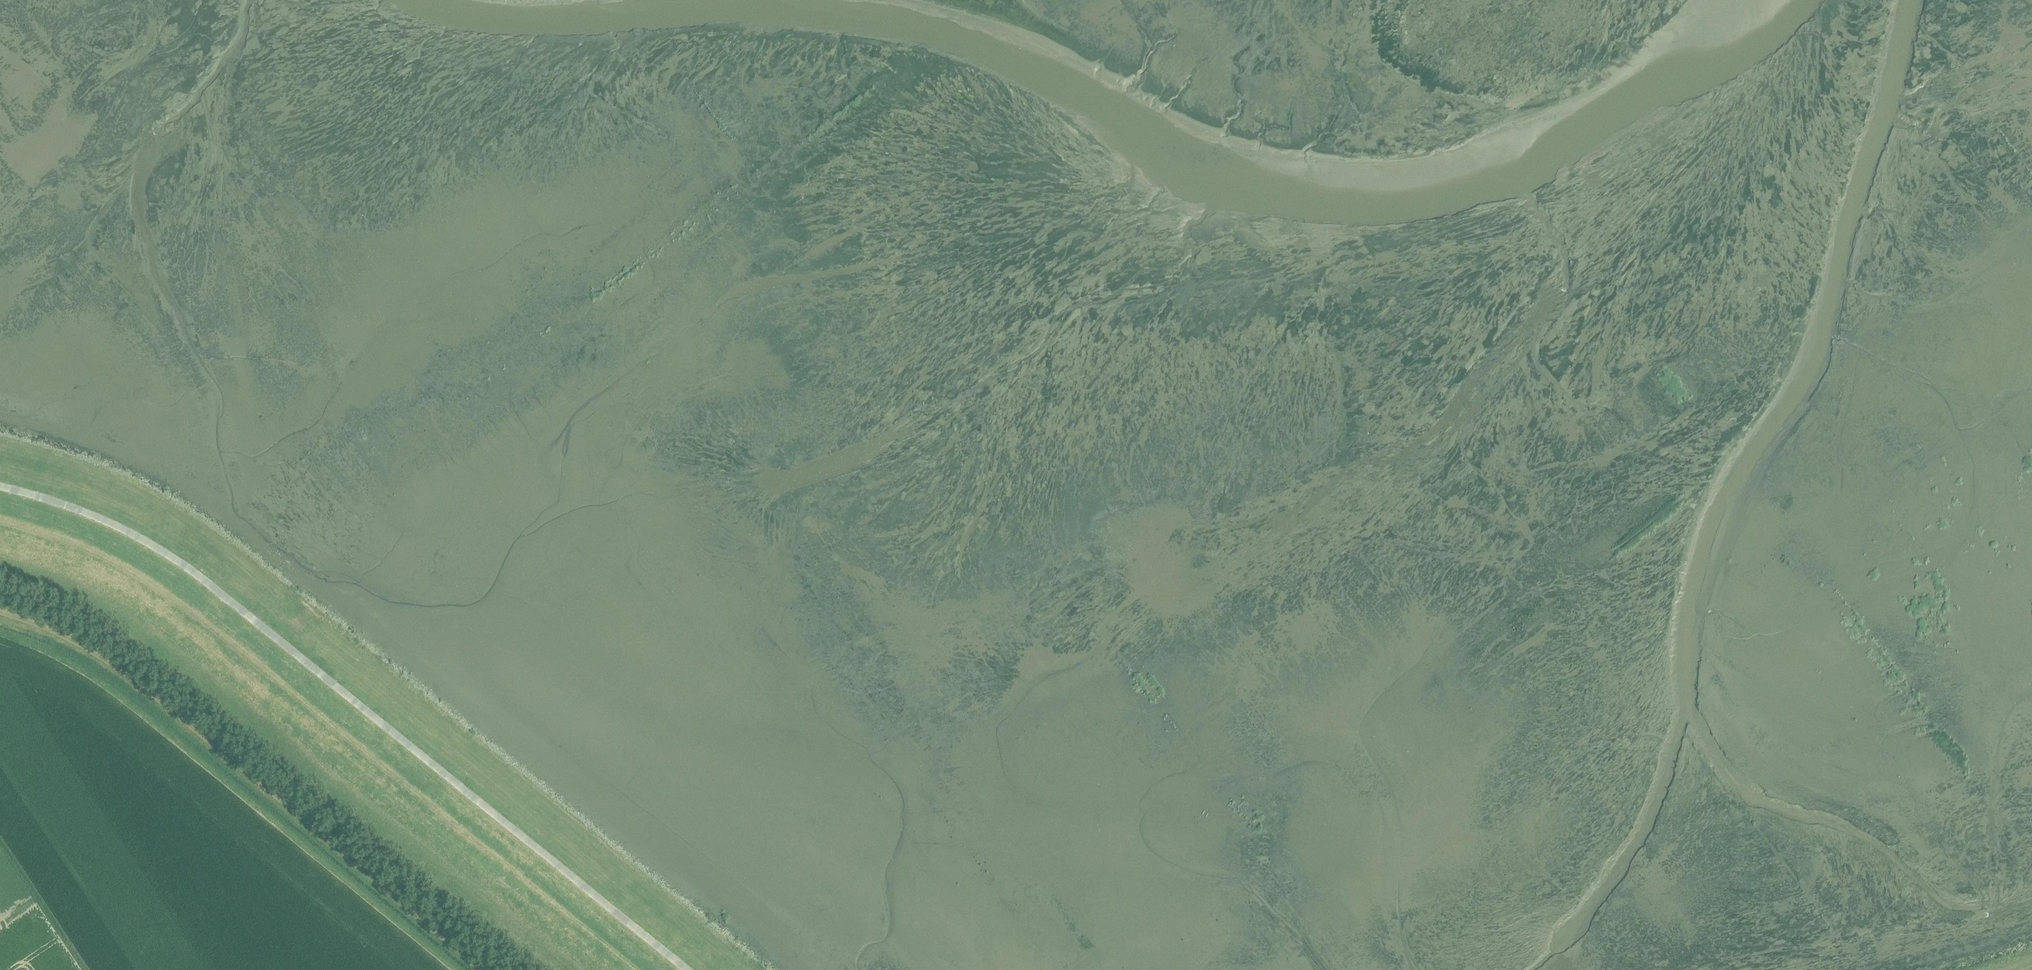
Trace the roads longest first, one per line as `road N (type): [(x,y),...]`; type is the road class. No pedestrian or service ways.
road 1 (unclassified): [(0,490),(120,530),(196,577),(682,969)]
road 2 (track): [(0,614),(60,635),(149,693),(485,969)]

